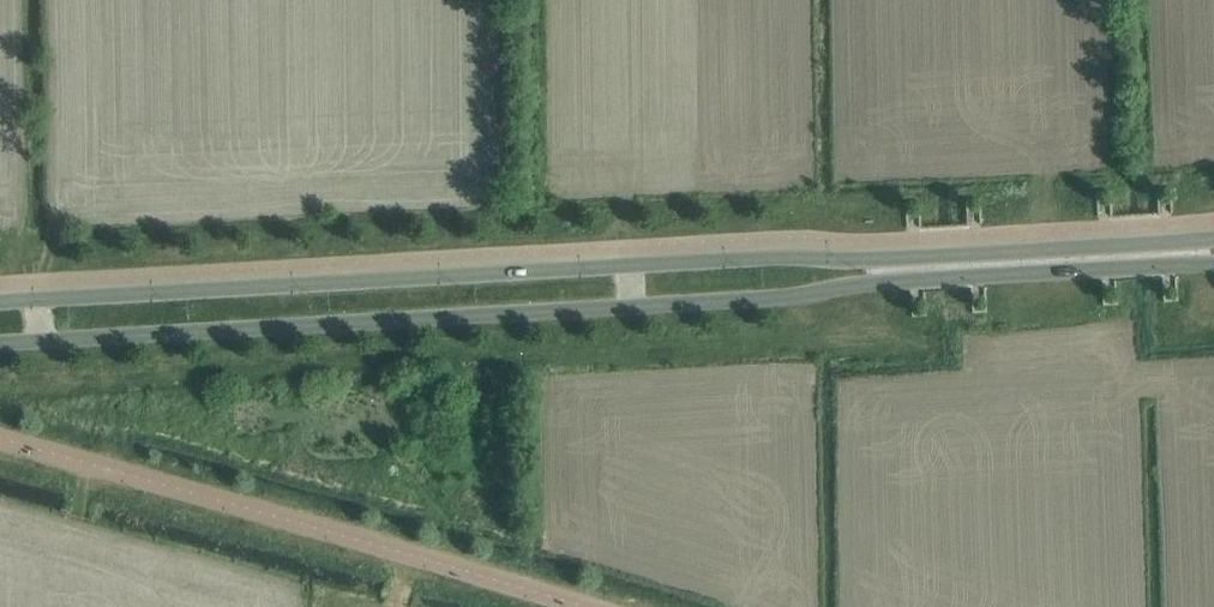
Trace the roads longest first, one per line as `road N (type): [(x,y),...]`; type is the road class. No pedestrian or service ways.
road 1 (tertiary): [(0,343),(1213,264)]
road 2 (tertiary): [(1213,239),(0,302)]

